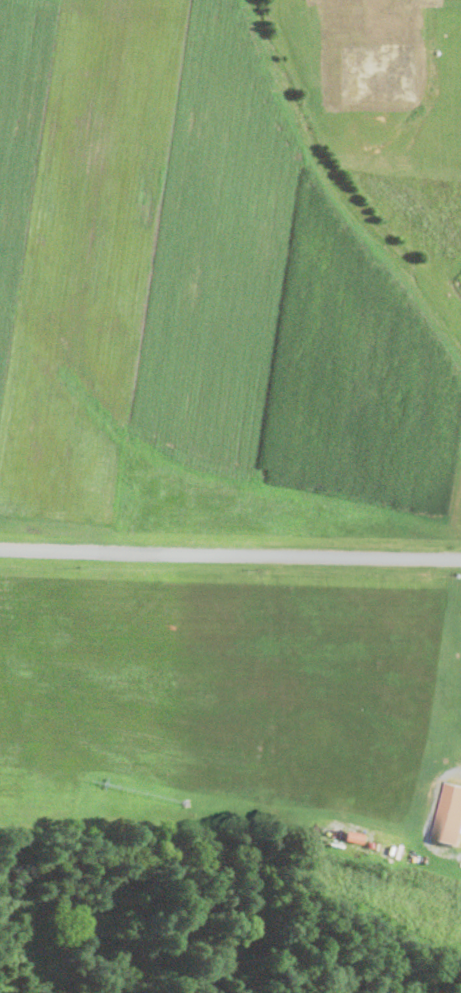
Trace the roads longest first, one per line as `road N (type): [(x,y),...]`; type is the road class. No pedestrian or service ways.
road 1 (residential): [(0,548),(460,557)]

